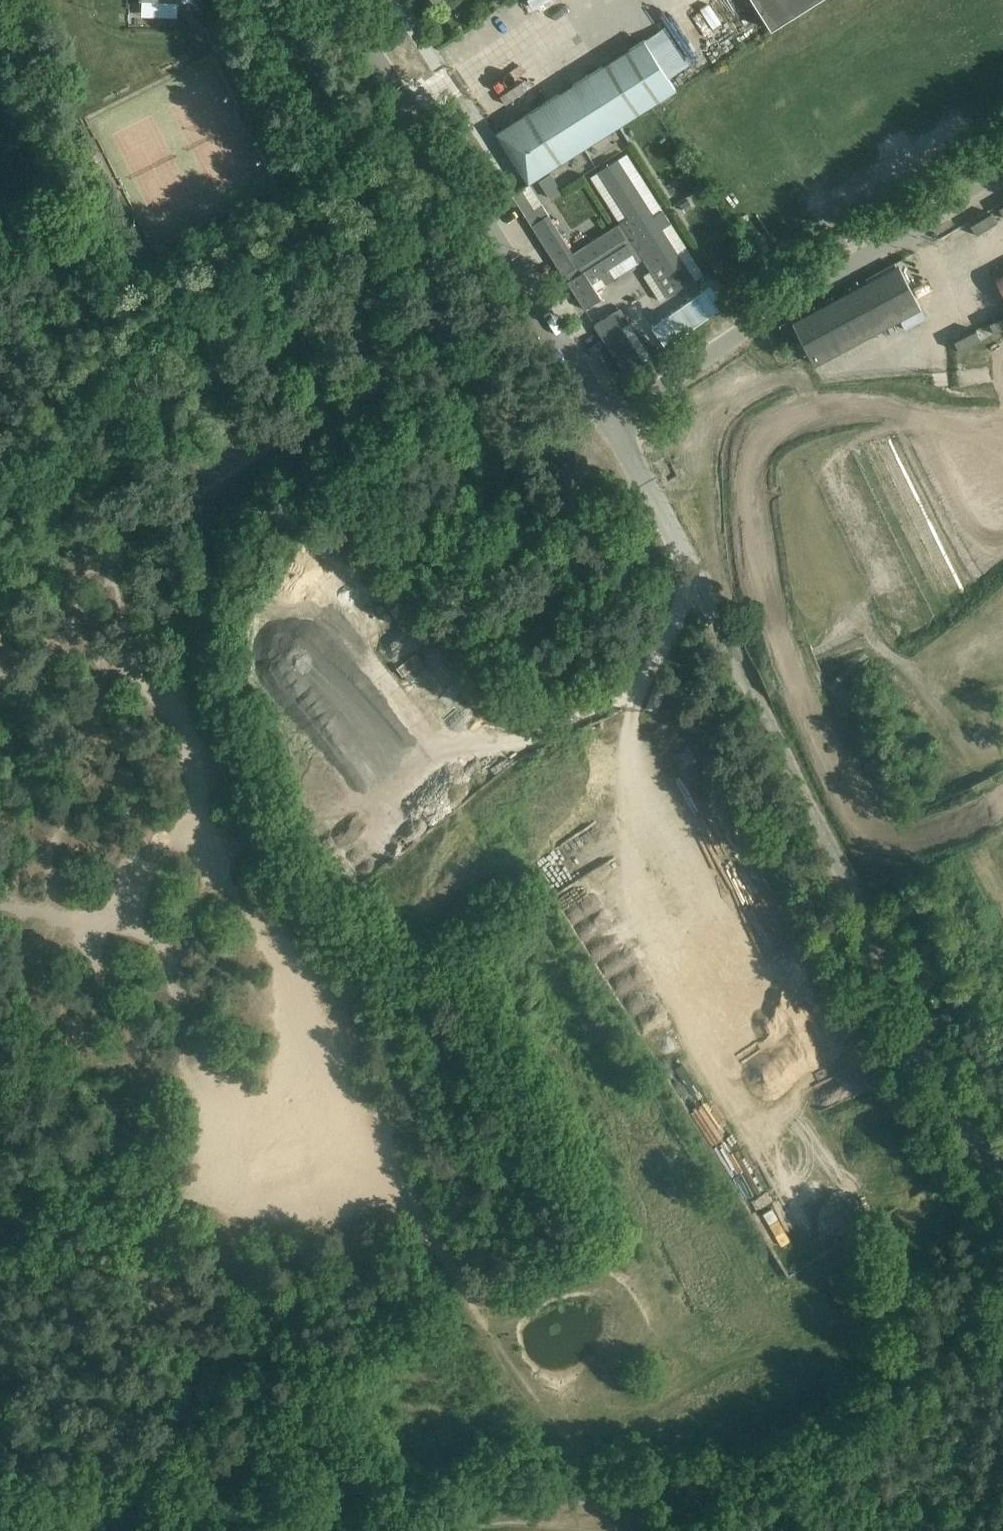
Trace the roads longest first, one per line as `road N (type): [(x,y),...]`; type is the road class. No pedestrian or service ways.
road 1 (unclassified): [(605,432),(332,0)]
road 2 (unclassified): [(605,432),(1002,175)]
road 3 (unclassified): [(718,624),(605,432)]

